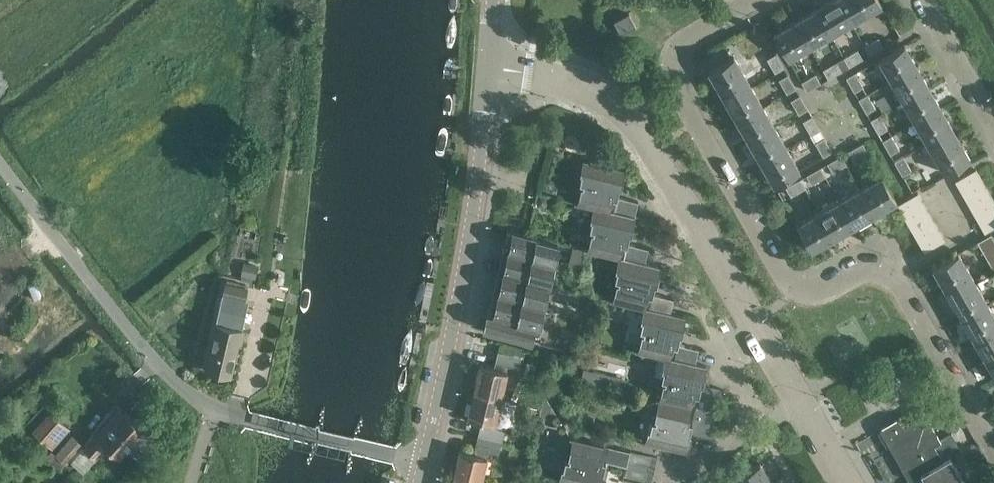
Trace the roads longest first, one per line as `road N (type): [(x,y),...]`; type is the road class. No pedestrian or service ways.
road 1 (tertiary): [(802,403),(623,102),(570,73),(488,60)]
road 2 (residential): [(758,0),(677,45),(674,78),(795,285),(826,291),(871,272),(900,280)]
road 3 (tertiary): [(424,463),(477,221),(488,60)]
road 4 (unclassified): [(0,161),(147,349),(185,388),(243,418)]
road 5 (residential): [(900,280),(993,442)]
road 6 (unclassified): [(424,463),(243,418)]
road 7 (residential): [(664,482),(802,403)]
road 8 (residential): [(993,132),(920,0)]

